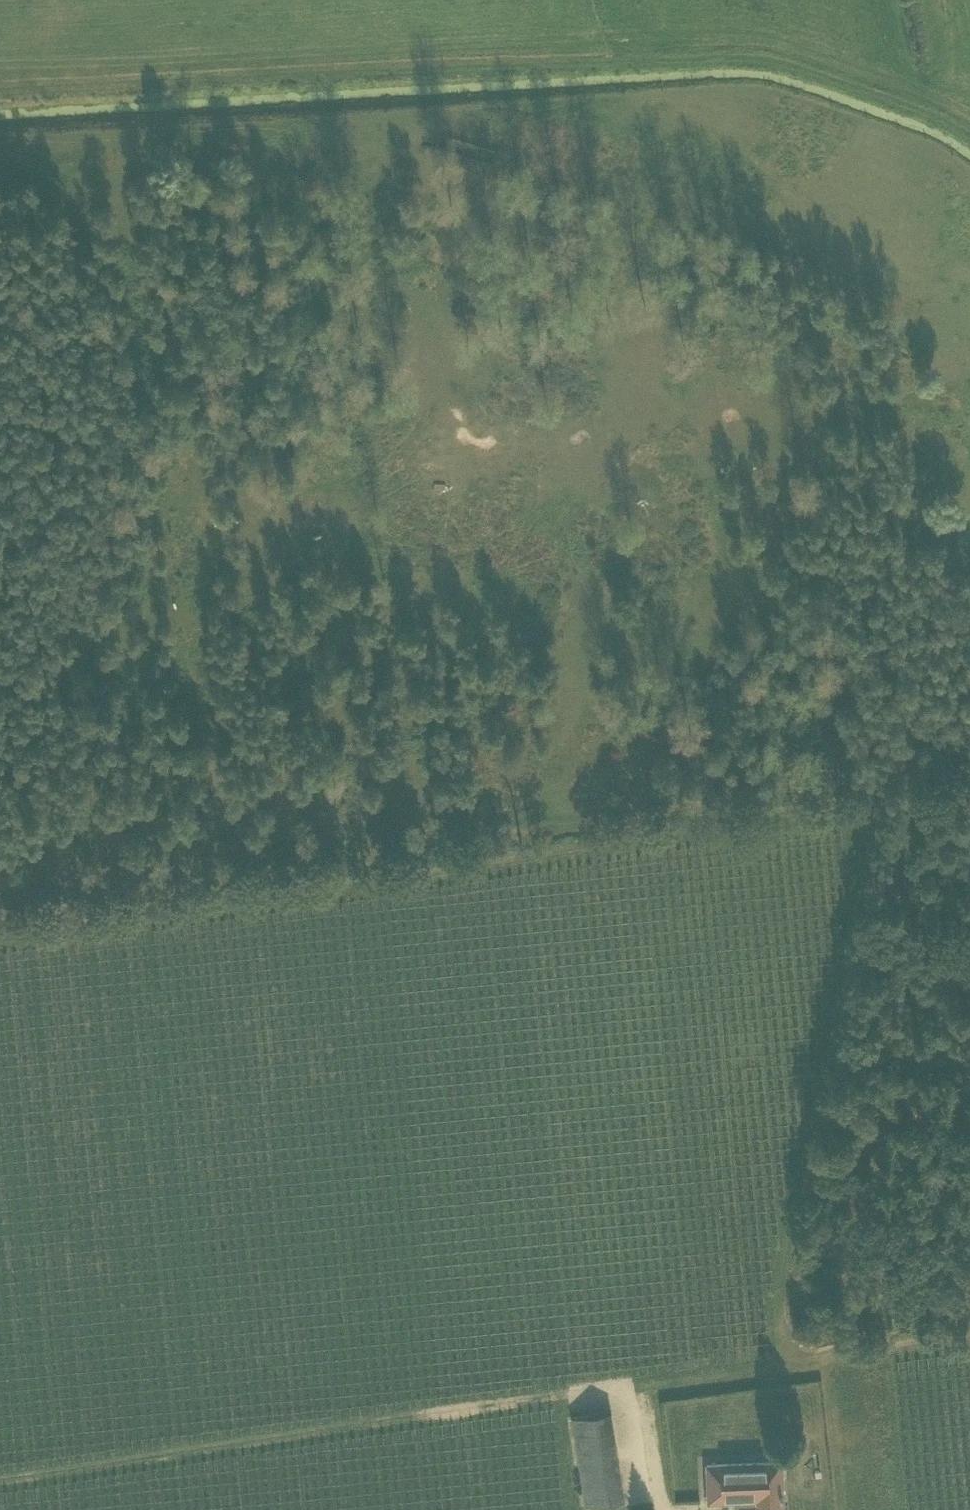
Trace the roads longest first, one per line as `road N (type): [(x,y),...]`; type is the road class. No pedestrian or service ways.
road 1 (track): [(0,1476),(570,1395)]
road 2 (unclassified): [(570,1395),(647,1385),(665,1509)]

